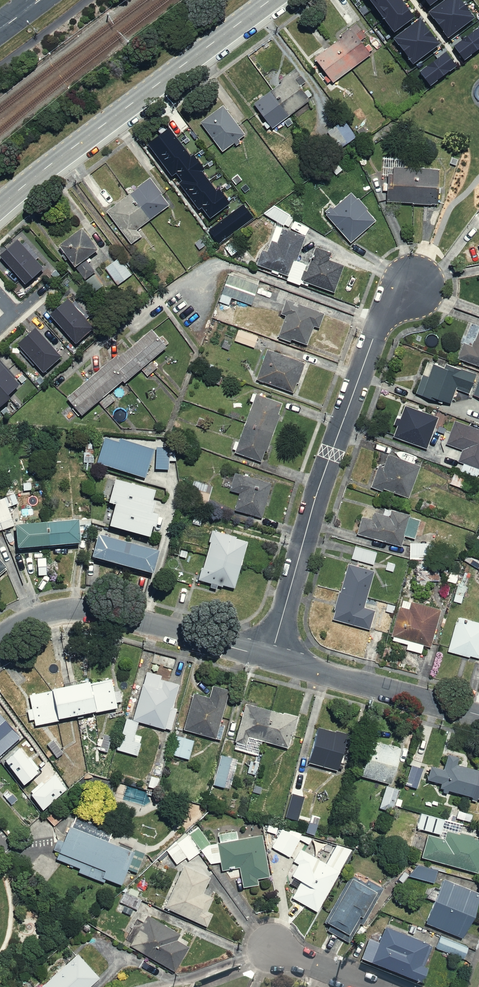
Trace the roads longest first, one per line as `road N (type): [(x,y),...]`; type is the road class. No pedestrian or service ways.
road 1 (residential): [(272,659),(331,455),(379,323),(413,286)]
road 2 (secondary): [(273,0),(0,207)]
road 3 (residential): [(272,659),(92,614),(29,621),(0,640)]
road 4 (residential): [(478,716),(272,659)]

